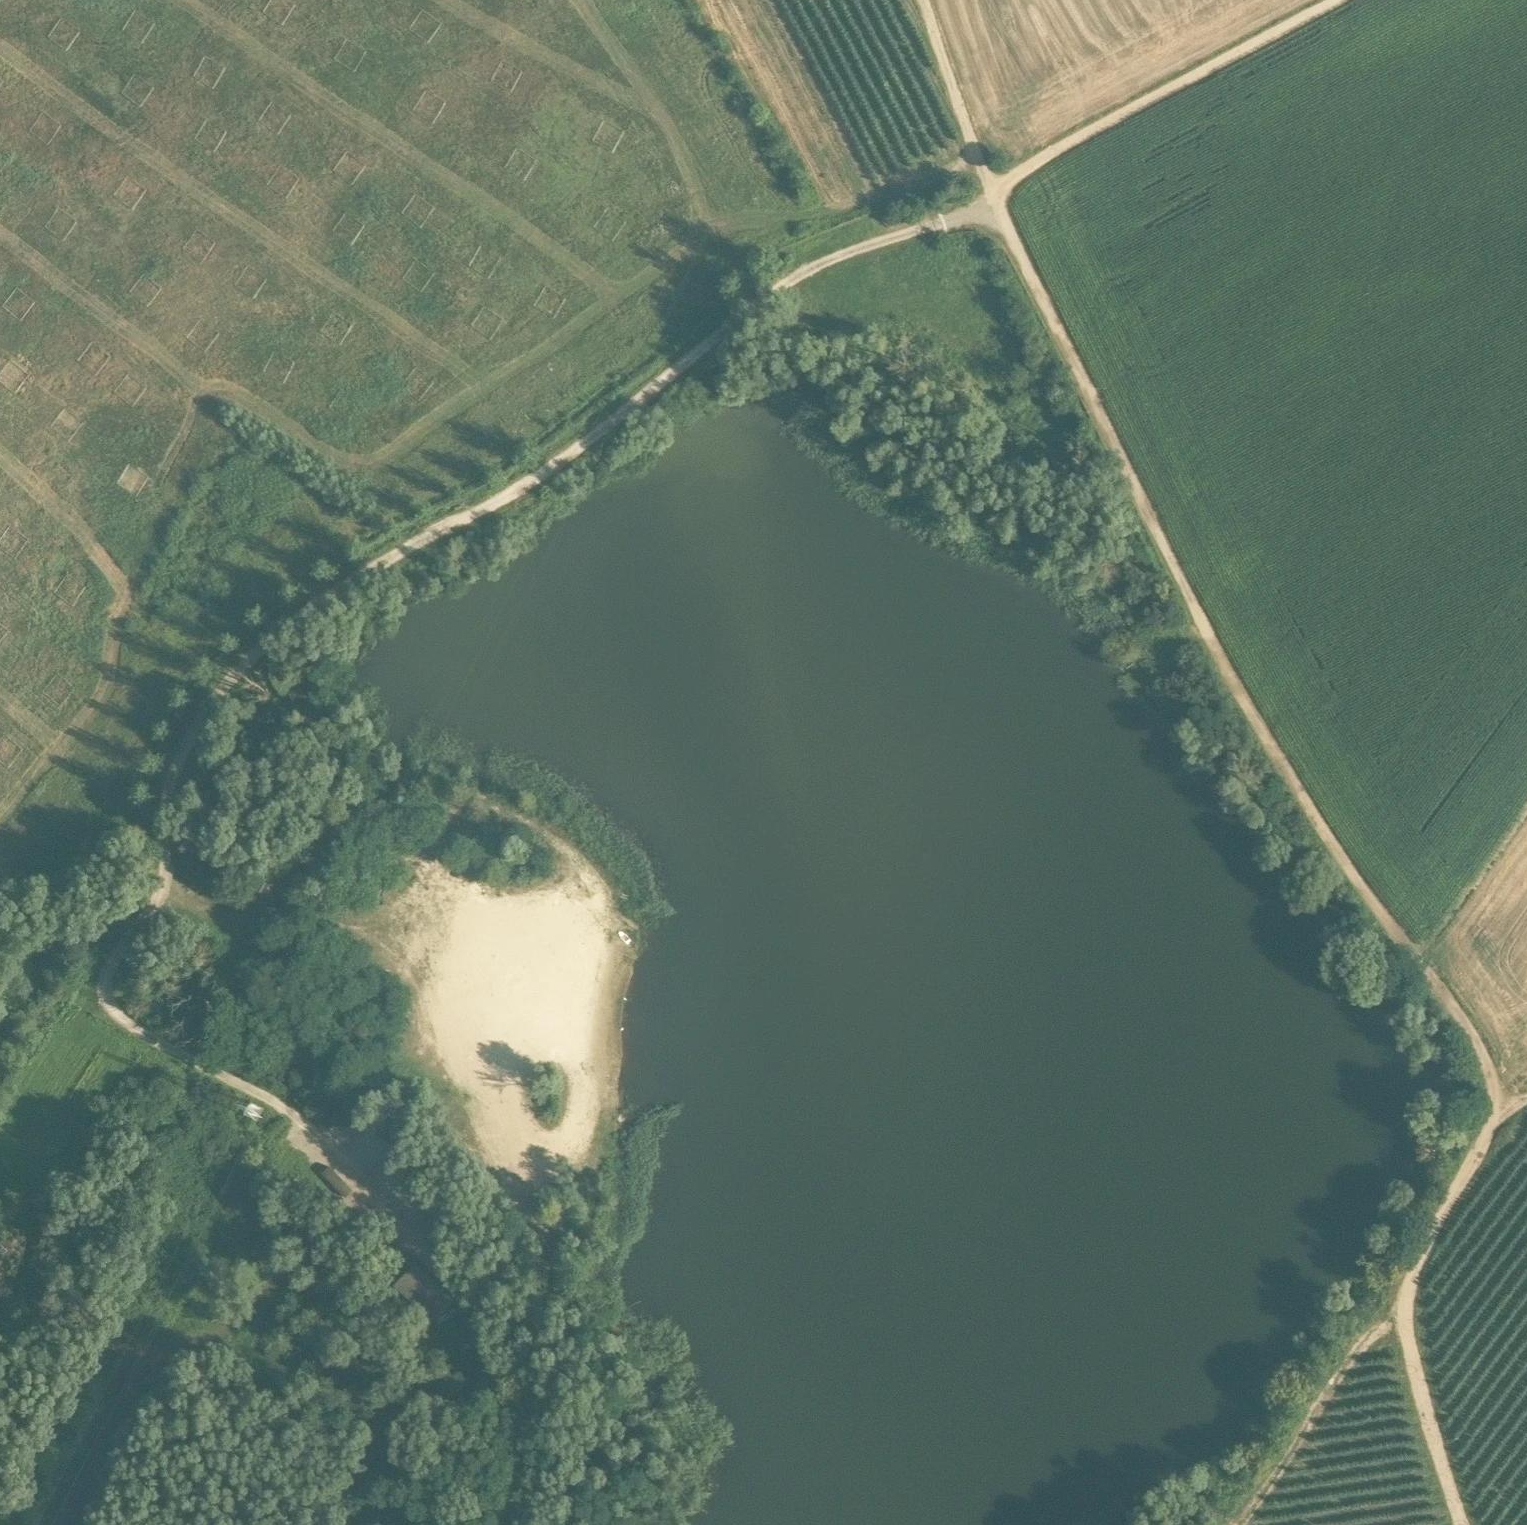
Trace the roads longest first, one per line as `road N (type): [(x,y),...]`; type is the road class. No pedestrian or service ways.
road 1 (track): [(924,0),(972,148),(1016,246),(1203,629),(1290,779),(1478,1042),(1491,1074),(1496,1110),(1415,1261),(1405,1303),(1428,1420),(1462,1524)]
road 2 (track): [(999,208),(836,258),(785,286),(485,510),(299,619),(232,674),(190,739),(159,821),(162,873),(104,978),(107,999),(138,1036),(283,1107),(351,1173),(392,1243)]
road 3 (track): [(991,189),(1344,0)]

